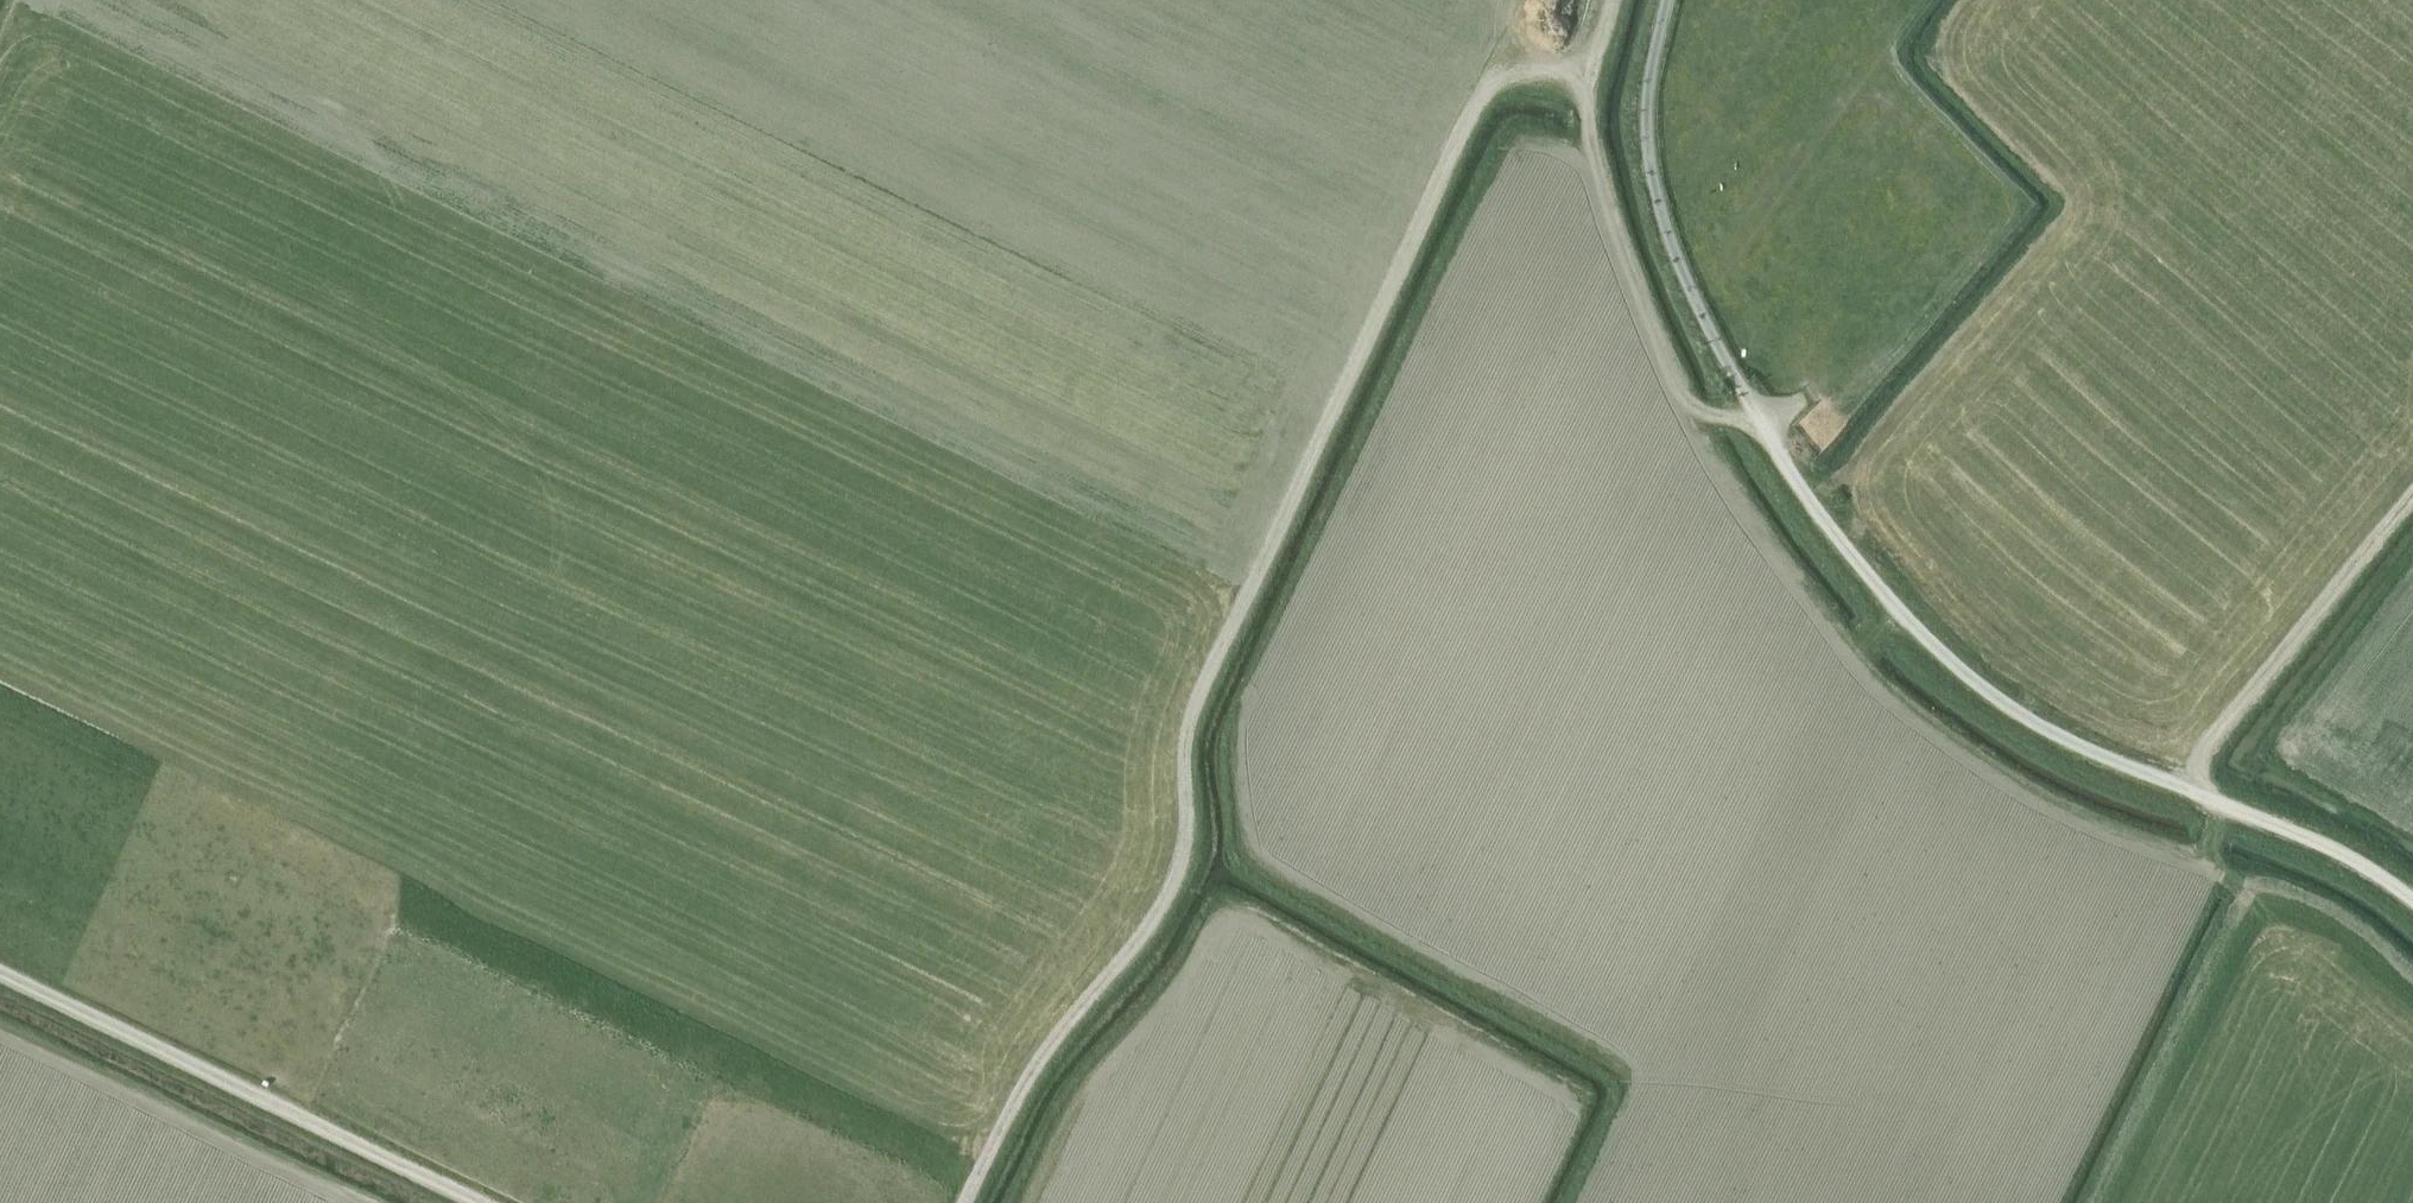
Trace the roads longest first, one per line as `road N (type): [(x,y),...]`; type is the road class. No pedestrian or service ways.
road 1 (unclassified): [(2412,897),(2331,846),(2088,748),(2006,704),(1902,613),(1804,495),(1760,423)]

